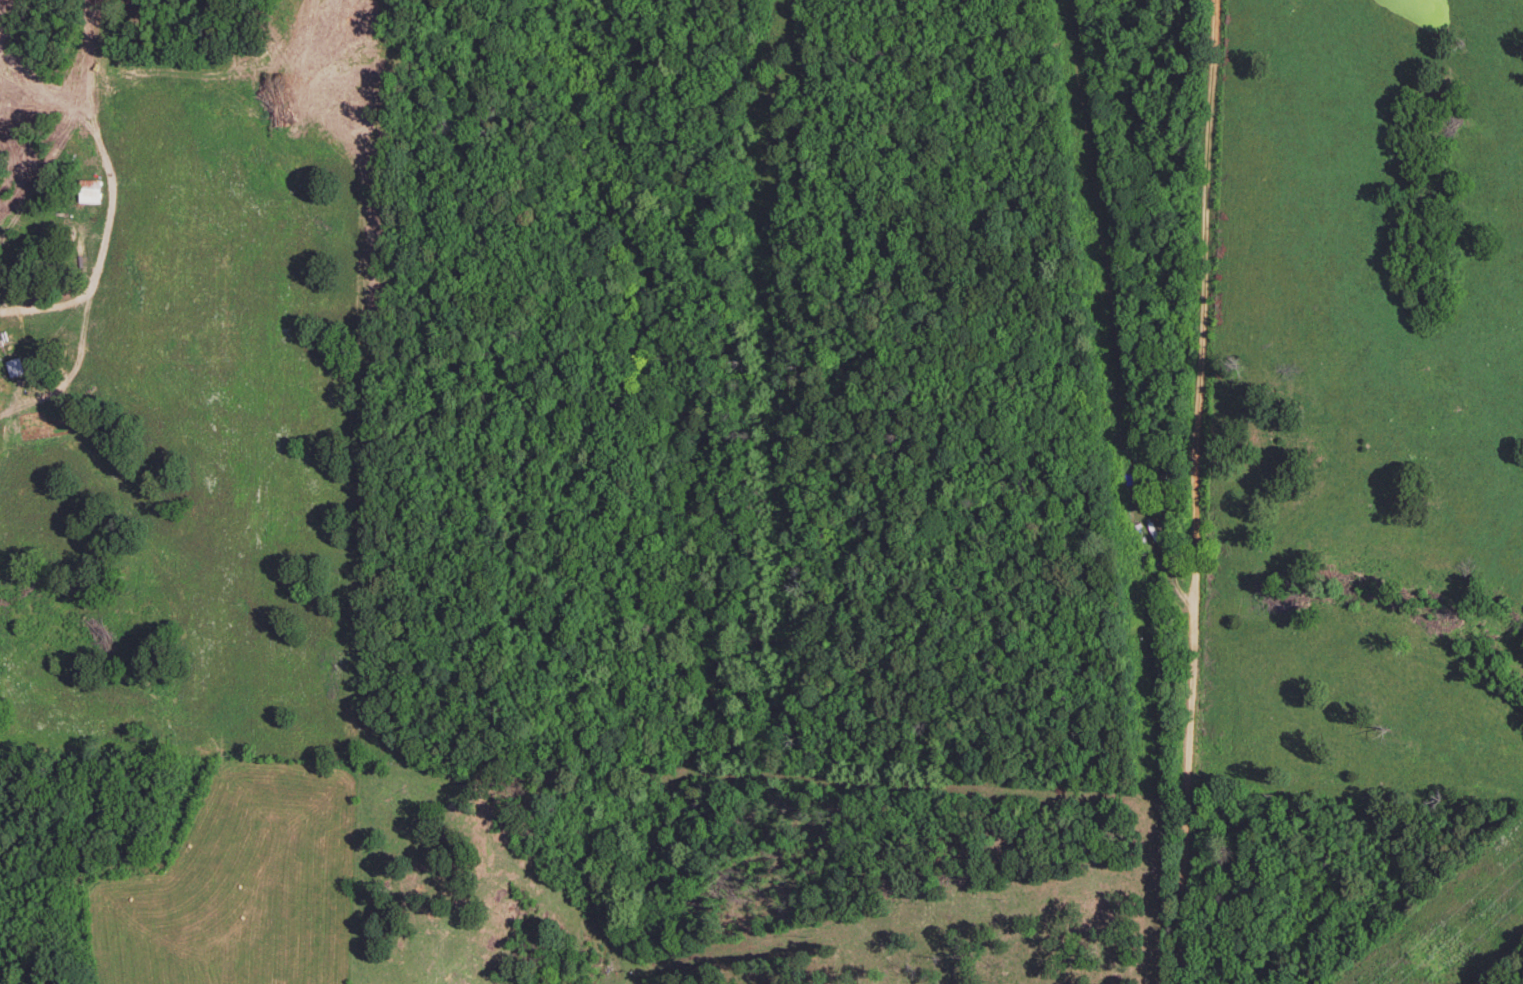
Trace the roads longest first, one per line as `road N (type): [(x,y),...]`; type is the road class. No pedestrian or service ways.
road 1 (residential): [(1165,983),(1215,0)]

